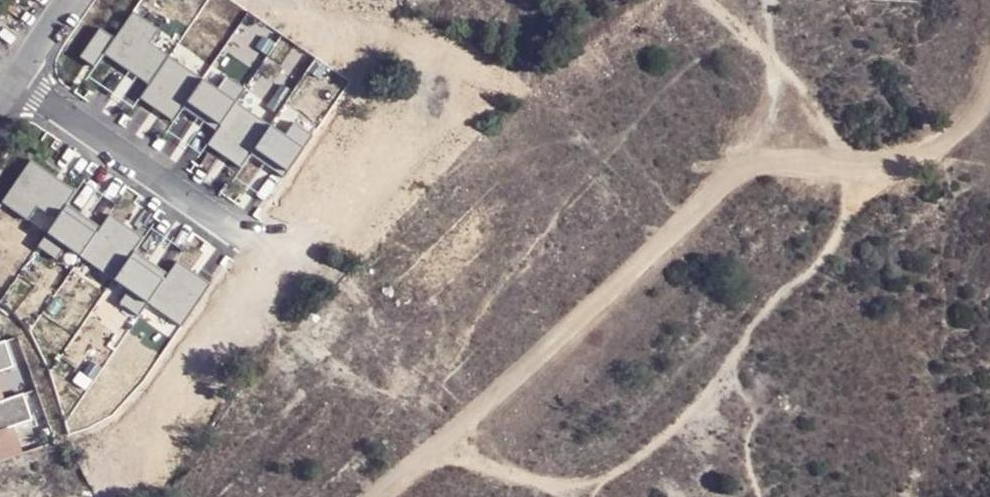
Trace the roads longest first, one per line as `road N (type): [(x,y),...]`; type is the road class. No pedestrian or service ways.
road 1 (track): [(776,64),(836,138),(847,170),(834,243),(819,268),(783,293),(693,410),(619,474),(583,486)]
road 2 (track): [(989,85),(964,128),(928,159),(881,164),(836,138)]
road 3 (track): [(585,496),(583,486),(447,449)]

